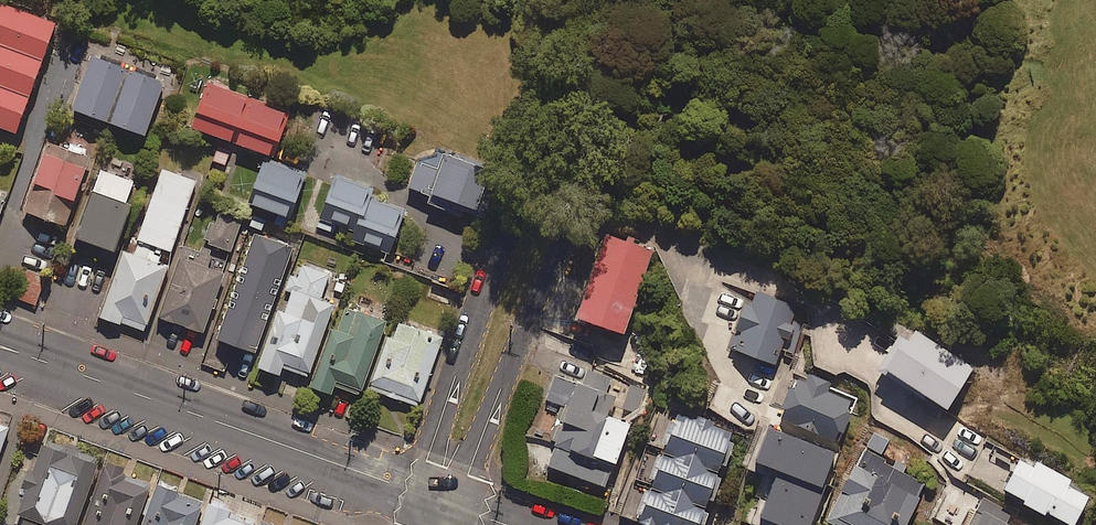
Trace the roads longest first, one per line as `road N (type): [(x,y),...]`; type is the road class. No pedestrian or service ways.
road 1 (tertiary): [(439,499),(0,348)]
road 2 (residential): [(521,171),(430,454),(439,499)]
road 3 (residential): [(439,499),(471,465),(566,226)]

